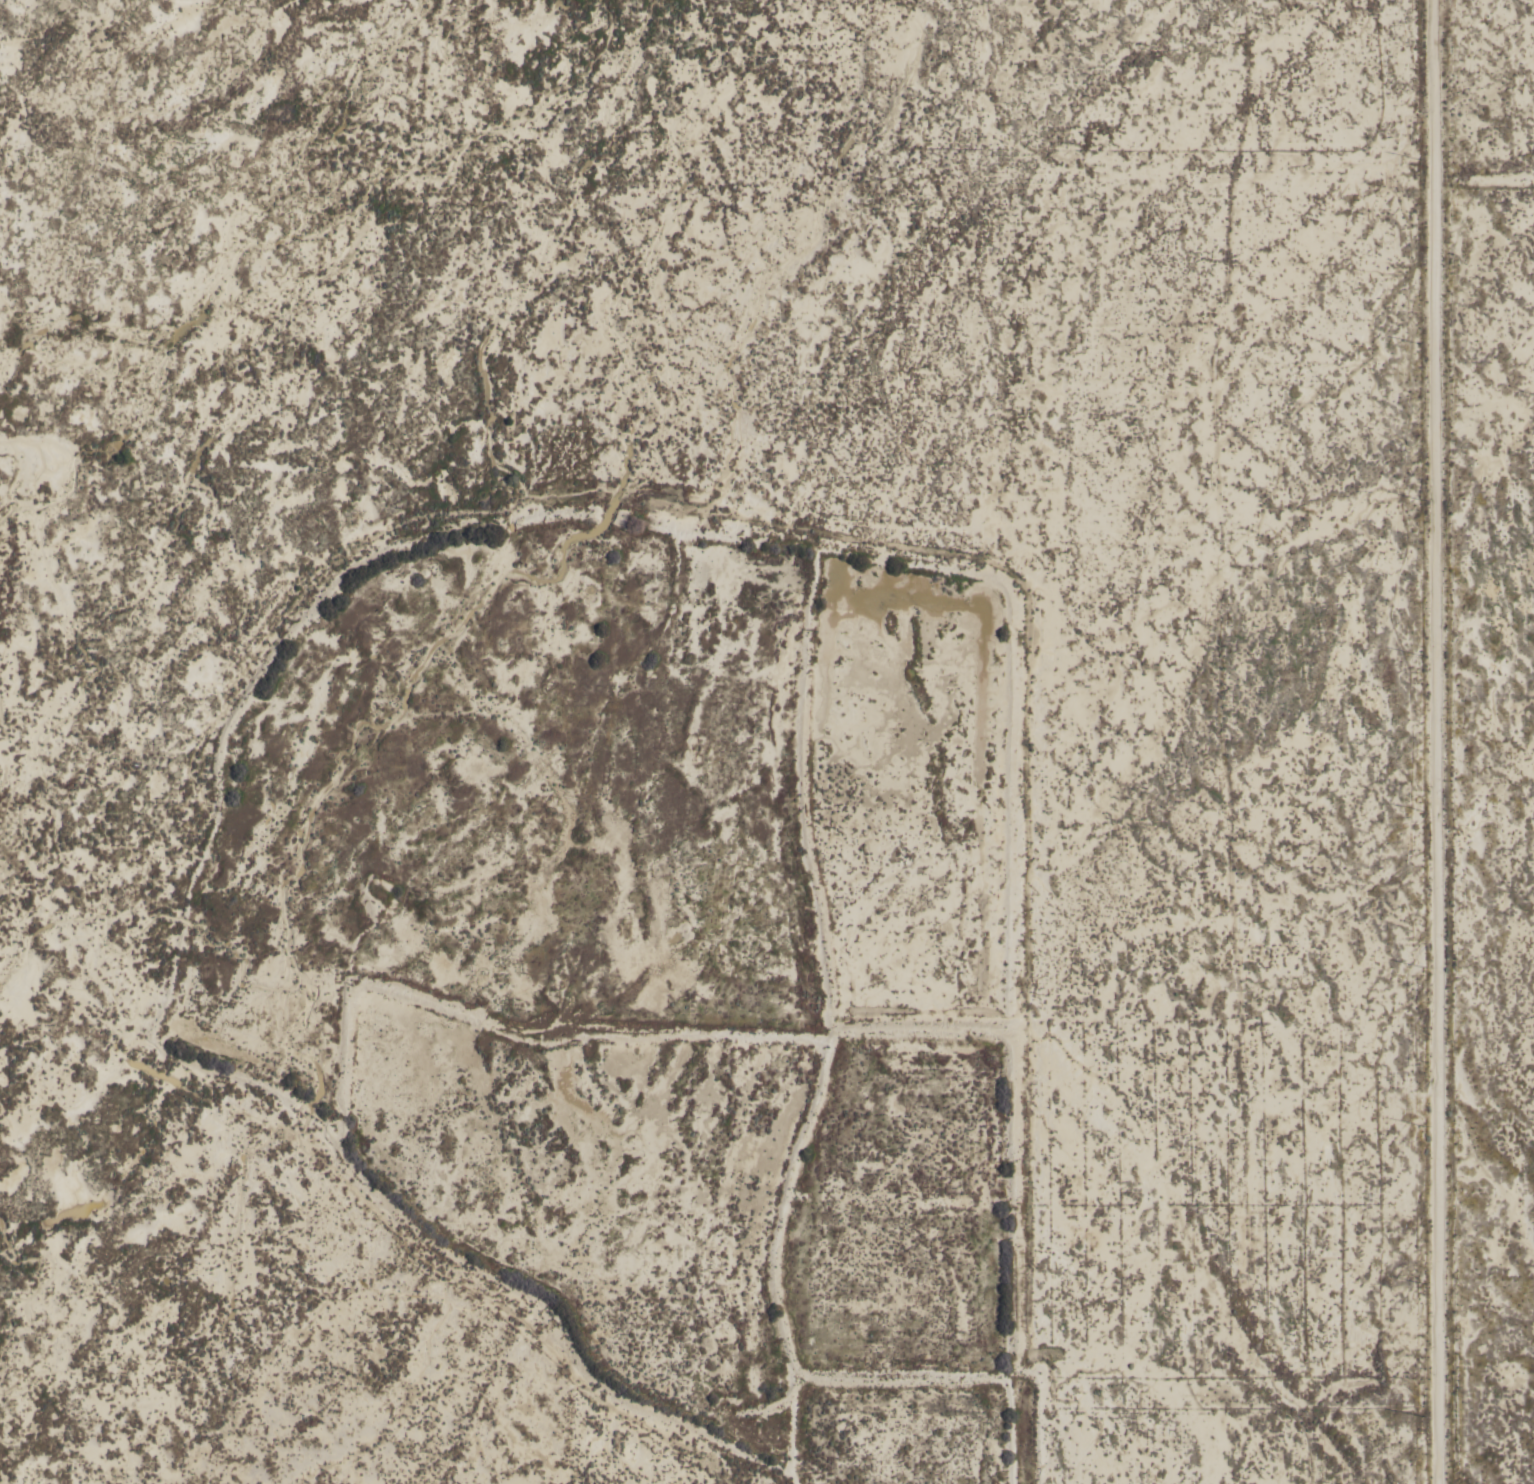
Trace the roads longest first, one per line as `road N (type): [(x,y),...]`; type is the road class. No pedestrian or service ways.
road 1 (residential): [(1446,1483),(1436,0)]

